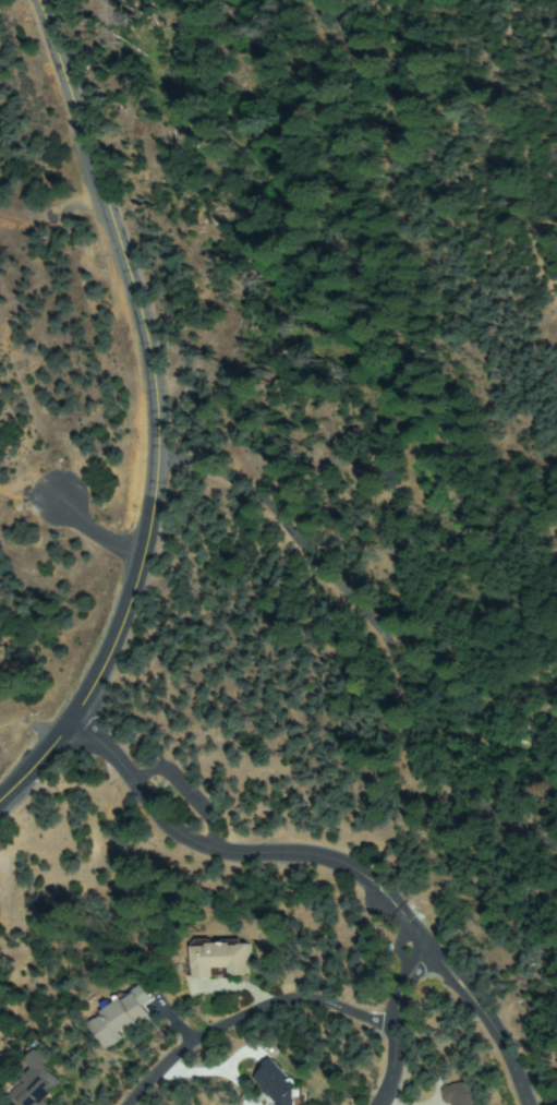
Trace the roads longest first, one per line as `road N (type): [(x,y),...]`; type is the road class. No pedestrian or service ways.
road 1 (residential): [(76,726),(123,641),(137,589),(153,435),(149,380),(124,283),(22,0)]
road 2 (residential): [(522,1104),(493,1034),(433,950),(383,898),(314,862),(193,854),(76,726)]
road 3 (residential): [(523,0),(487,68),(481,129),(556,322)]
road 4 (residential): [(134,1104),(214,1038),(289,1006),(354,1022),(396,1059)]
road 5 (residential): [(433,950),(407,986),(395,1069),(380,1104)]

